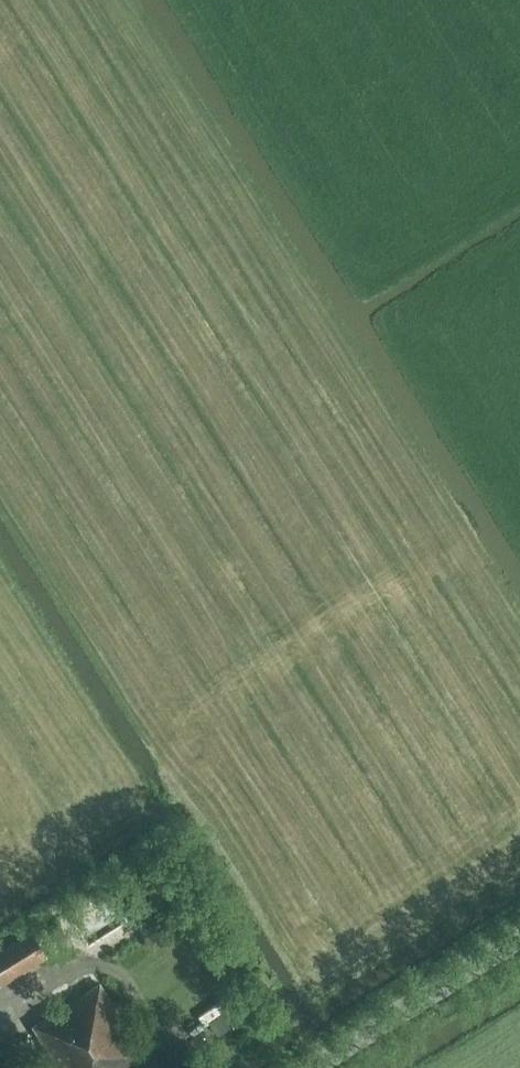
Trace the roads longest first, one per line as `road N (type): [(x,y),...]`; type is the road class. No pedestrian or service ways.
road 1 (tertiary): [(315,1067),(519,940)]

